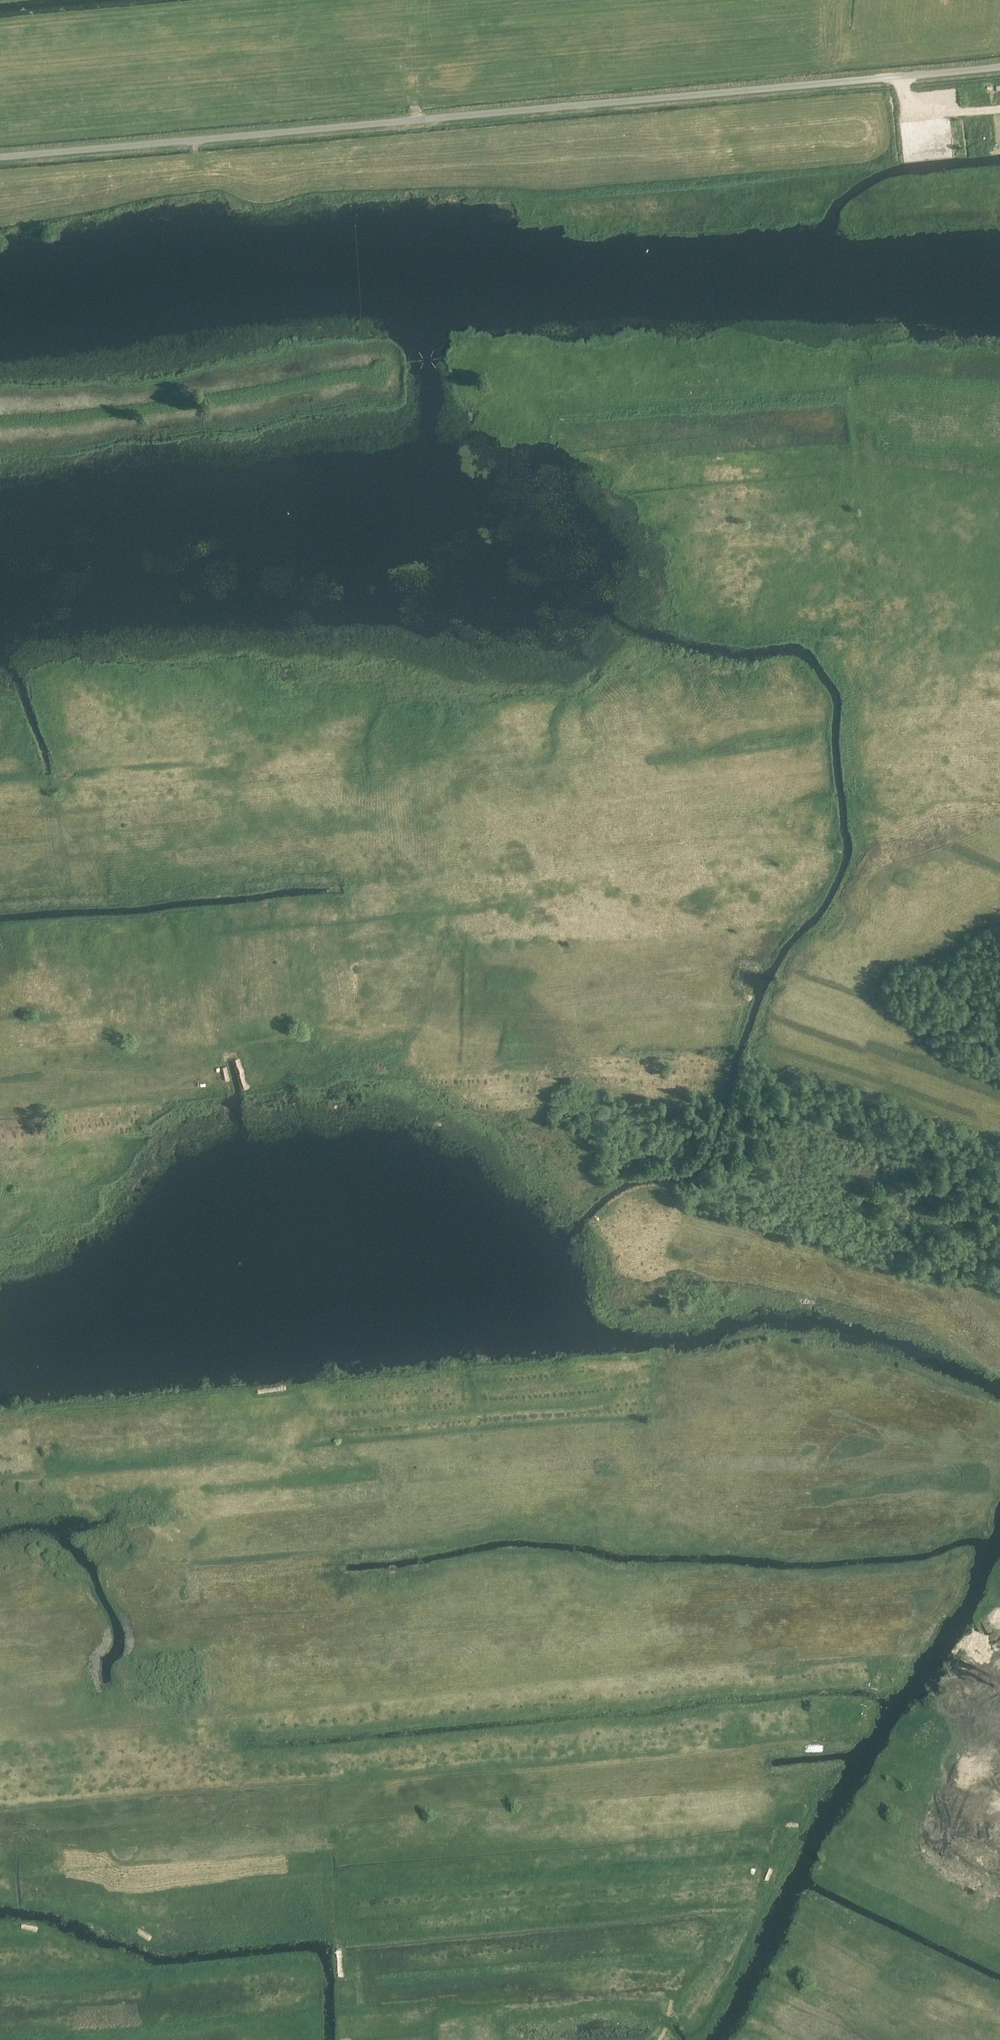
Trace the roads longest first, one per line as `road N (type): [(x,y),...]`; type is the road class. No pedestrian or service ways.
road 1 (unclassified): [(0,157),(999,66)]
road 2 (track): [(897,76),(917,109),(999,110)]

